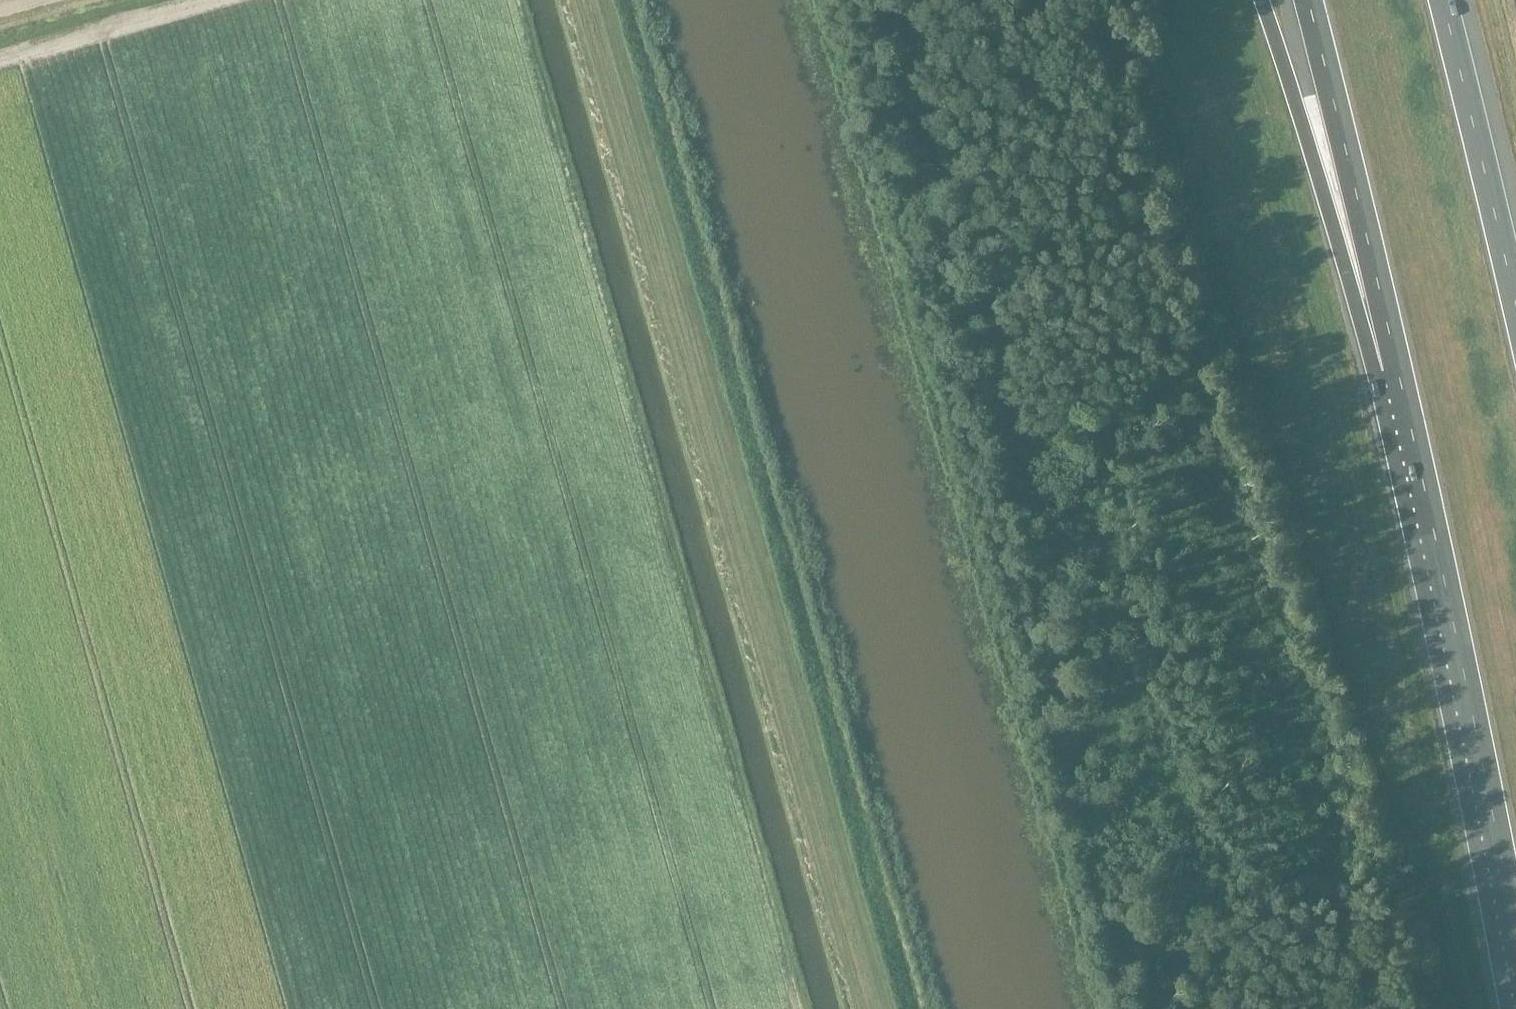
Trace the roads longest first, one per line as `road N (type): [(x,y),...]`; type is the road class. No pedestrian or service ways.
road 1 (motorway): [(1402,388),(1515,944)]
road 2 (motorway): [(1260,0),(1372,367),(1402,388)]
road 3 (motorway): [(1308,0),(1402,388)]
road 4 (motorway): [(1515,312),(1440,0)]

